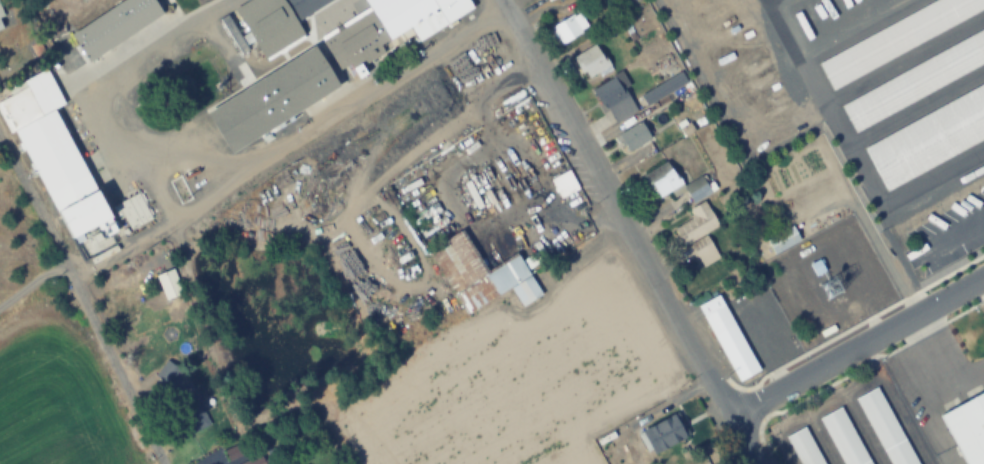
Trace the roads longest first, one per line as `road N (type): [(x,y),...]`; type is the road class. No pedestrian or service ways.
road 1 (residential): [(755,463),(495,0)]
road 2 (residential): [(0,139),(161,463)]
road 3 (residential): [(731,418),(983,277)]

